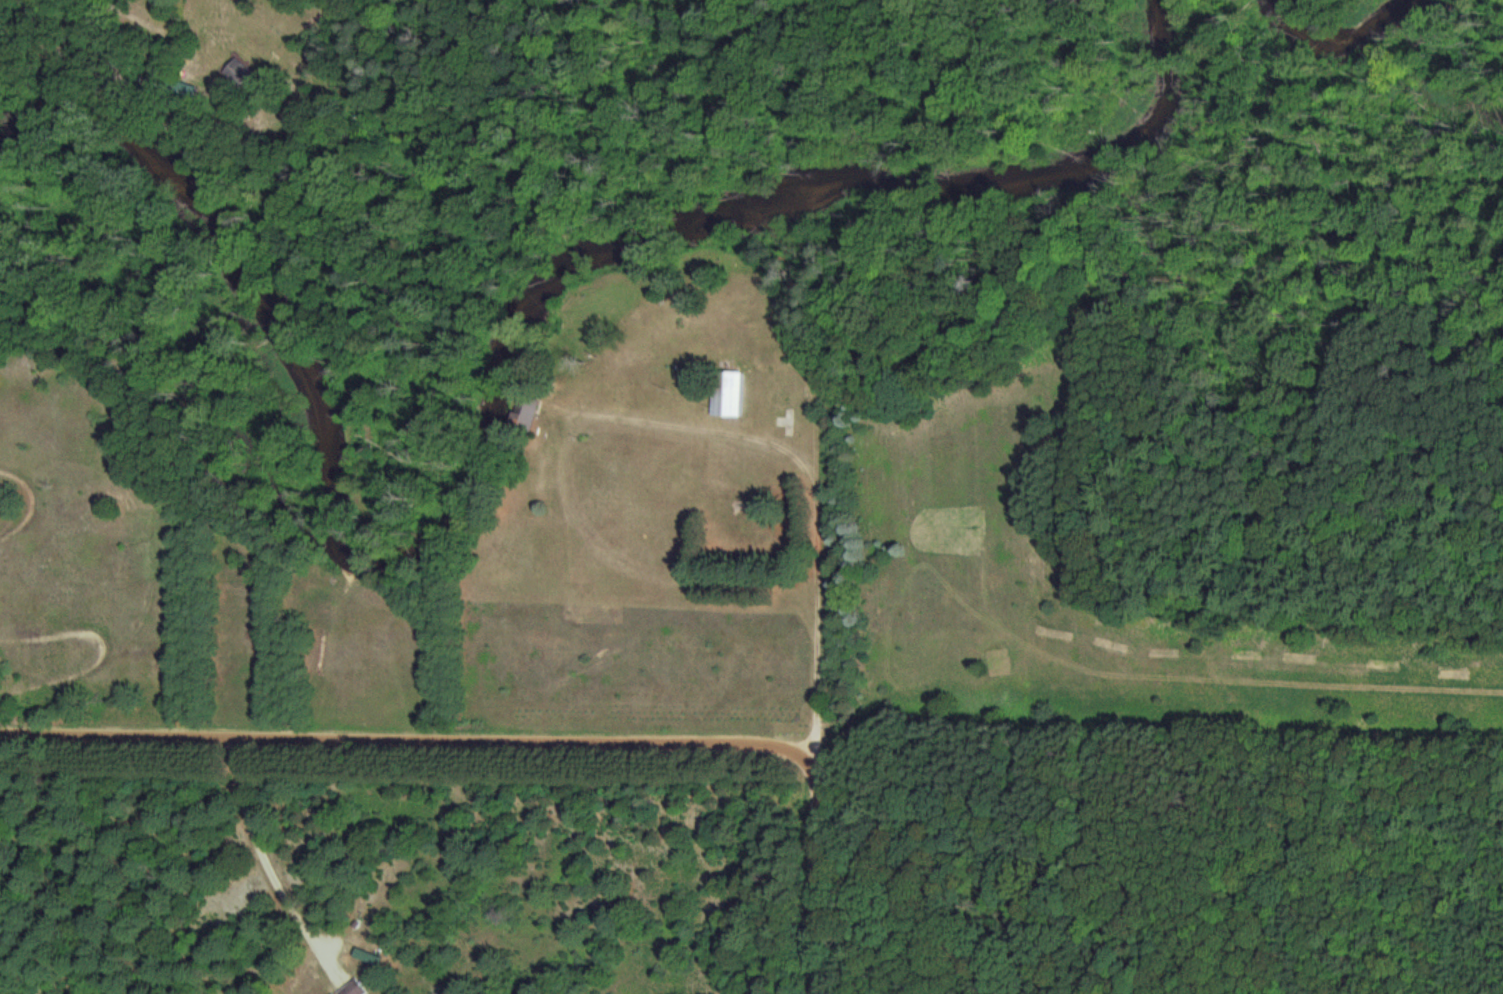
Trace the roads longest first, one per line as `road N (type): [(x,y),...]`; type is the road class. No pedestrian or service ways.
road 1 (residential): [(817,746),(0,732)]
road 2 (residential): [(820,993),(817,746)]
road 3 (residential): [(817,746),(821,592)]

